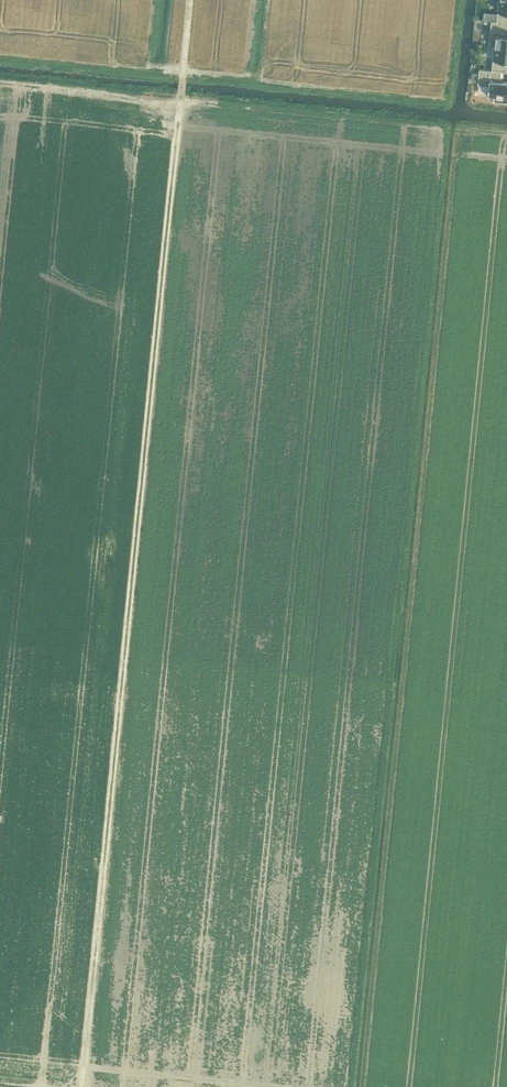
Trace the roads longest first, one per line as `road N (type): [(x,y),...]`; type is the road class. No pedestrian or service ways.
road 1 (track): [(82,1086),(191,0)]

